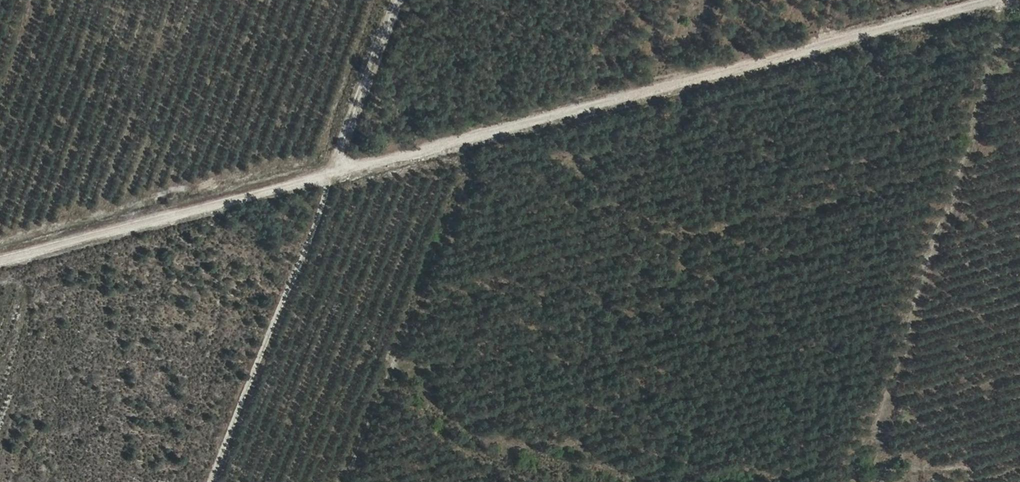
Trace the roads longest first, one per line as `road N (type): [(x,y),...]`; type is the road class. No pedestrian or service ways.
road 1 (track): [(0,260),(991,0)]
road 2 (track): [(858,481),(1018,0)]
road 3 (track): [(337,171),(400,0)]

